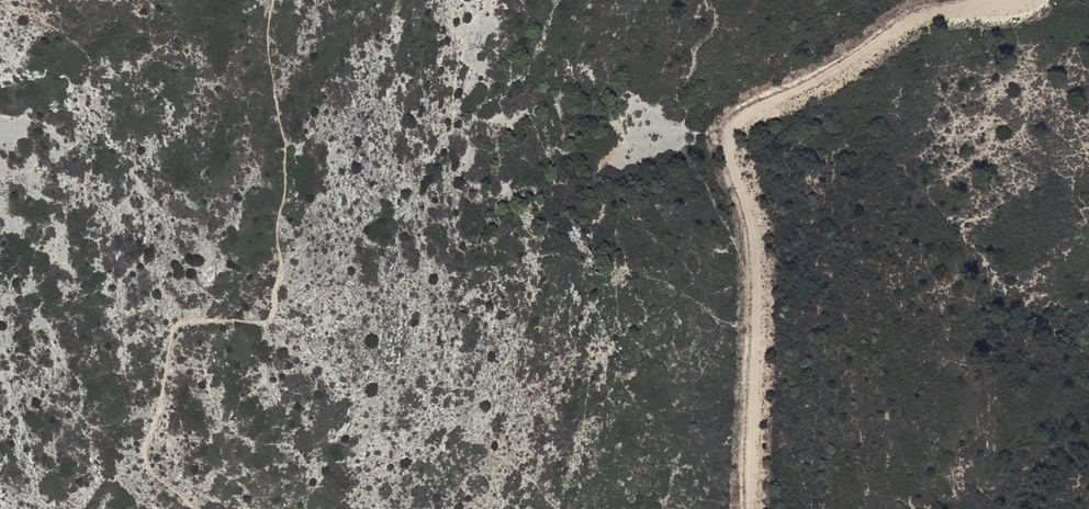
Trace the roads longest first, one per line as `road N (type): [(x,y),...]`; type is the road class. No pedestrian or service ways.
road 1 (track): [(991,0),(910,22),(817,81),(744,111),(728,131),(745,186),(755,323),(744,508)]

